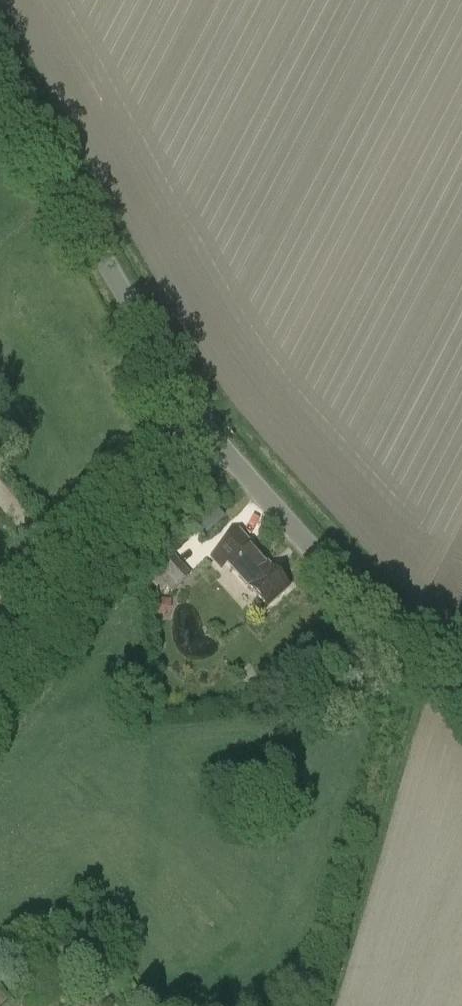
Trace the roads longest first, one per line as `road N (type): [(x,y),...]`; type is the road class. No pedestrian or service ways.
road 1 (tertiary): [(203,416),(0,74)]
road 2 (tertiary): [(461,664),(388,623),(344,583),(203,416)]
road 3 (unclassified): [(0,671),(203,416)]

